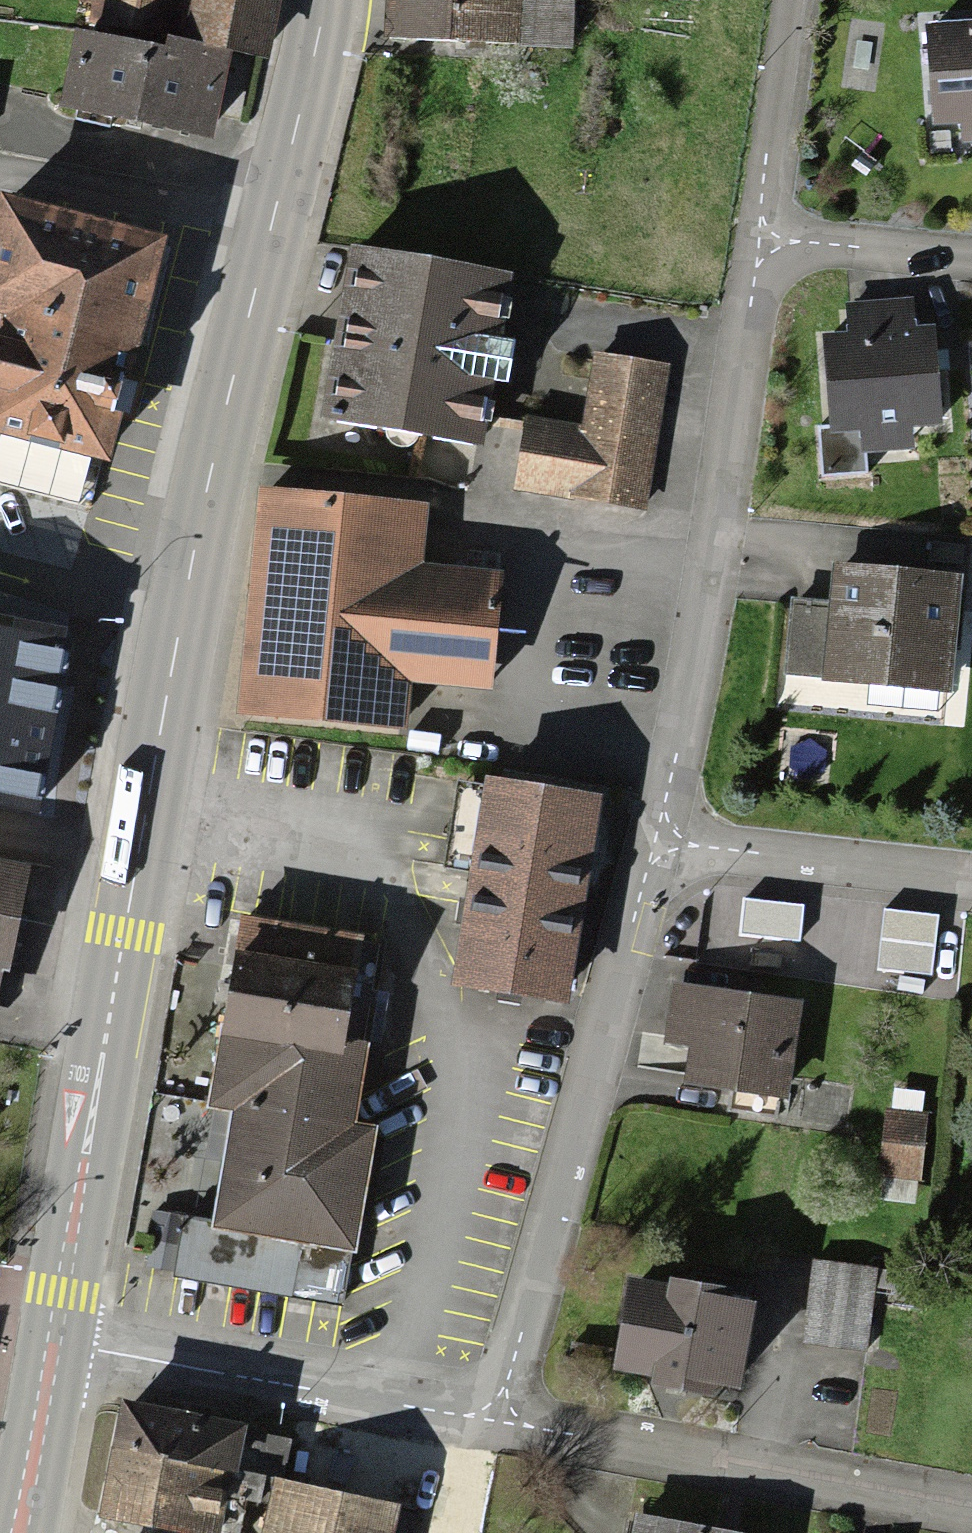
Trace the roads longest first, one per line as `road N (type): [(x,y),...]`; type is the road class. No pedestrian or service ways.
road 1 (primary): [(326,0),(197,527),(136,863)]
road 2 (residential): [(658,840),(762,238)]
road 3 (residential): [(498,1420),(658,840)]
road 4 (primary): [(136,863),(52,1341)]
road 5 (residential): [(971,1515),(498,1420)]
road 6 (residential): [(498,1420),(52,1341)]
road 7 (residential): [(658,840),(971,875)]
road 8 (residential): [(762,238),(794,0)]
road 9 (residential): [(971,259),(762,238)]
road 10 (primary): [(52,1341),(19,1532)]
road 11 (residential): [(136,863),(0,835)]

